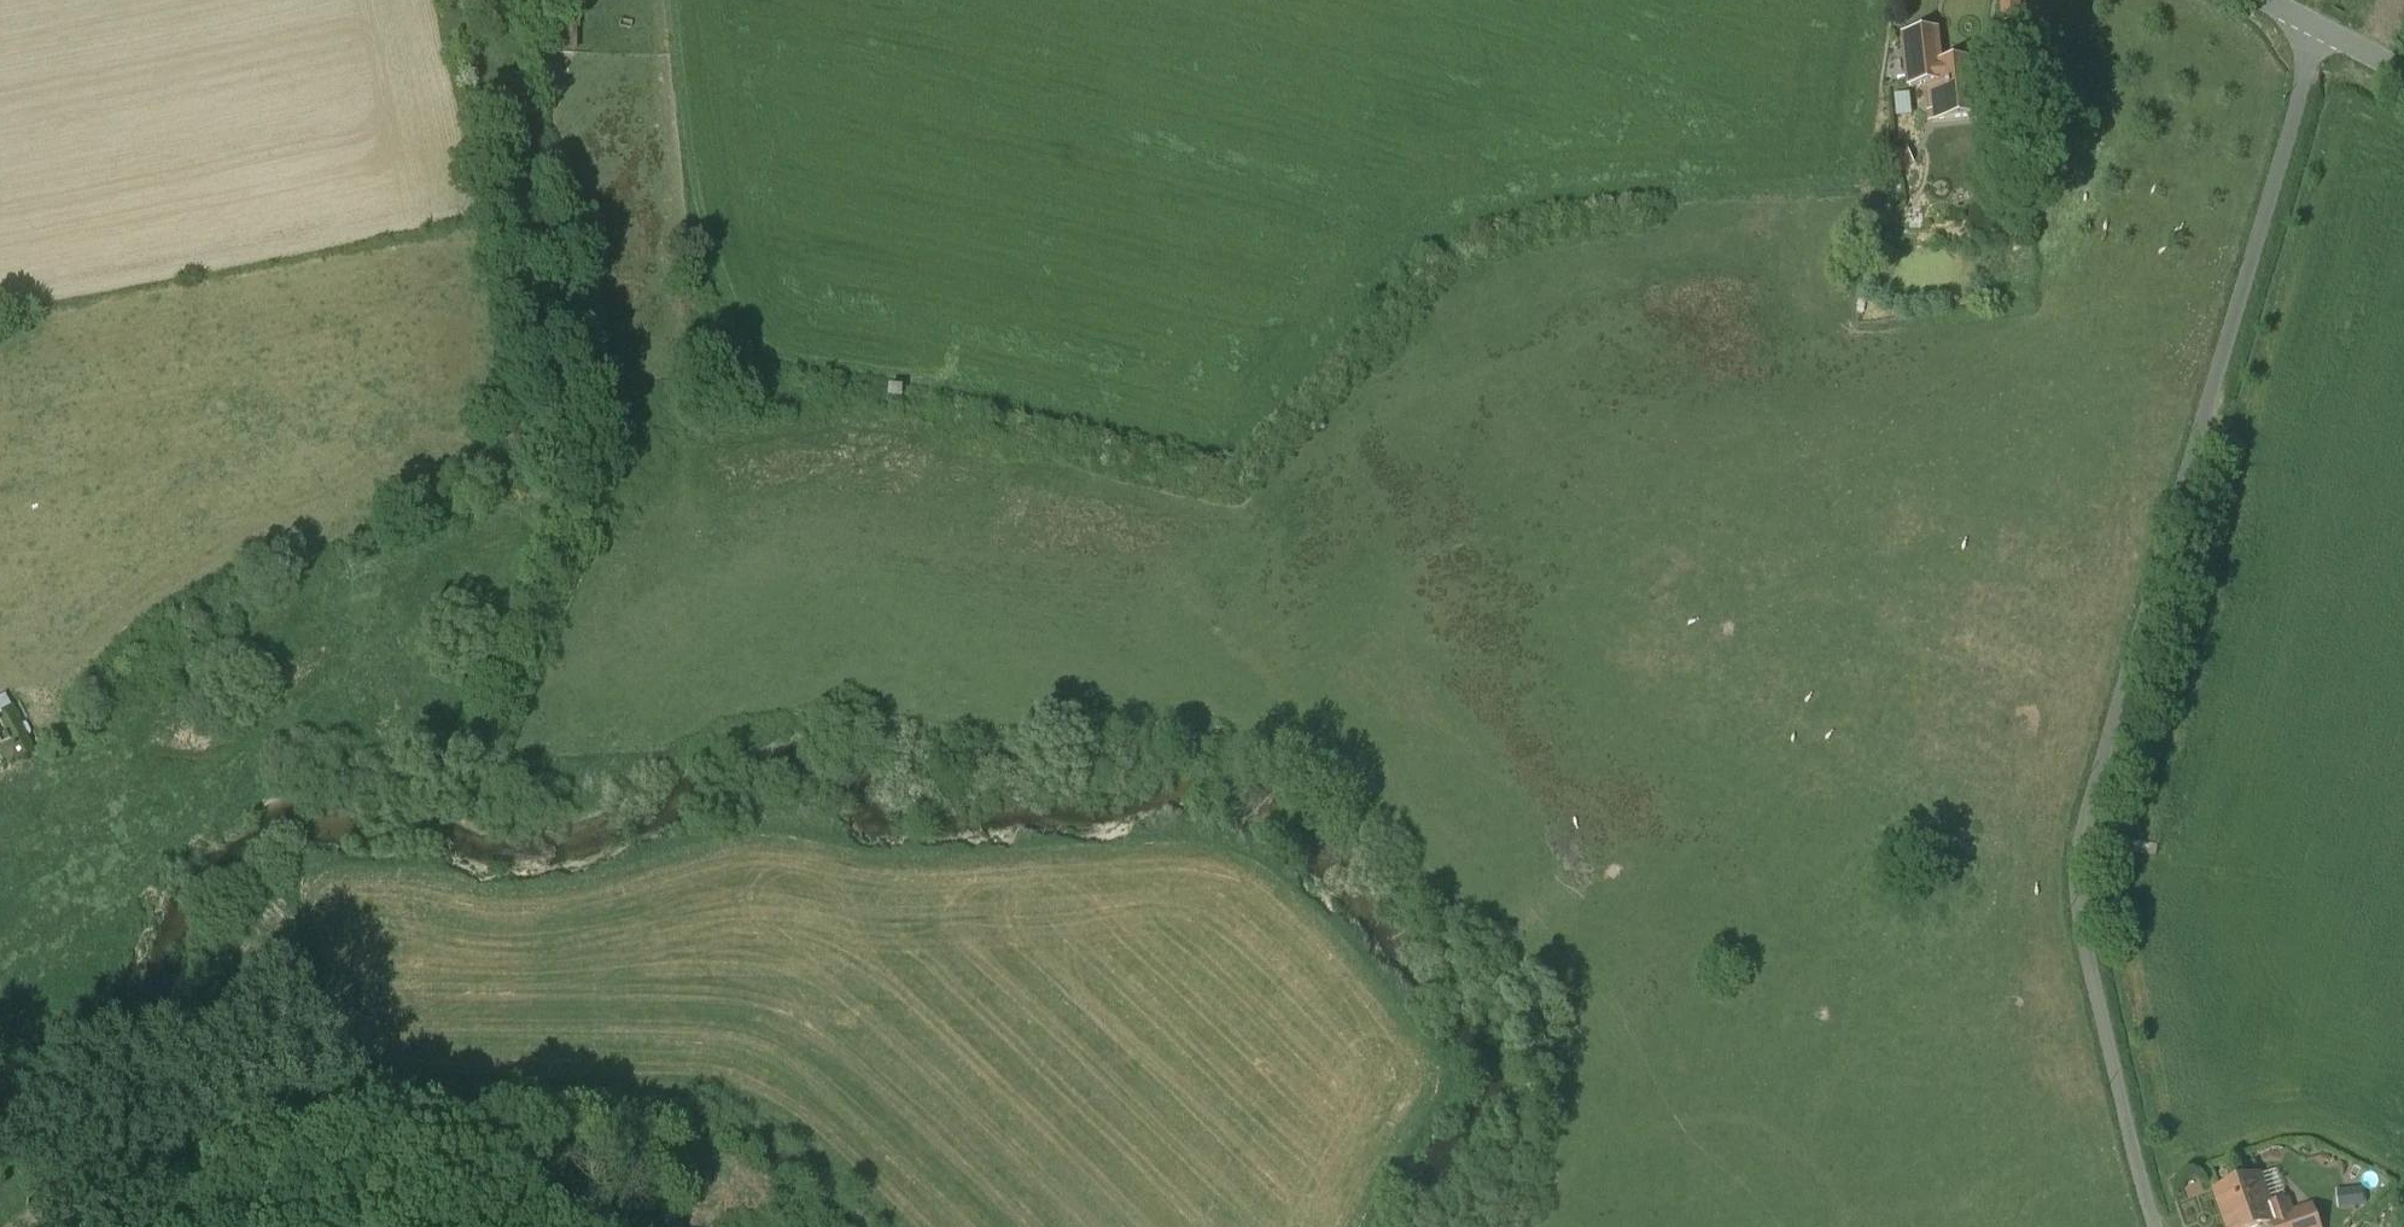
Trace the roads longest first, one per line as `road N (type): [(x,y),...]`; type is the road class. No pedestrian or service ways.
road 1 (tertiary): [(2265,0),(2403,72)]

